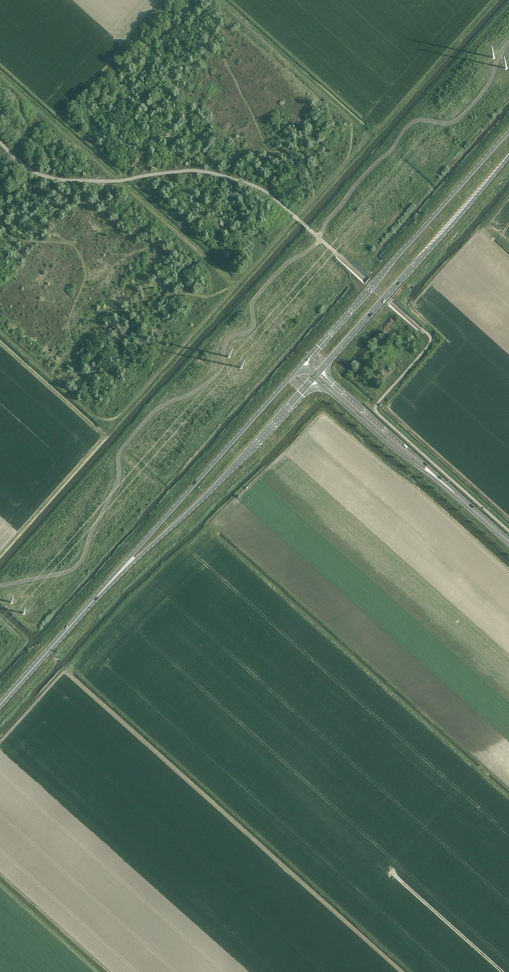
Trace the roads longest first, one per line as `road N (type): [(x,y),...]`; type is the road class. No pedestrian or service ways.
road 1 (primary): [(508,129),(302,363)]
road 2 (primary): [(302,363),(114,578)]
road 3 (primary): [(320,371),(508,156)]
road 4 (primary): [(114,578),(211,492),(313,378)]
road 5 (secondary): [(313,378),(454,493)]
road 6 (secondary): [(454,493),(320,371)]
road 7 (primary): [(0,706),(114,578)]
road 8 (track): [(391,871),(503,971)]

